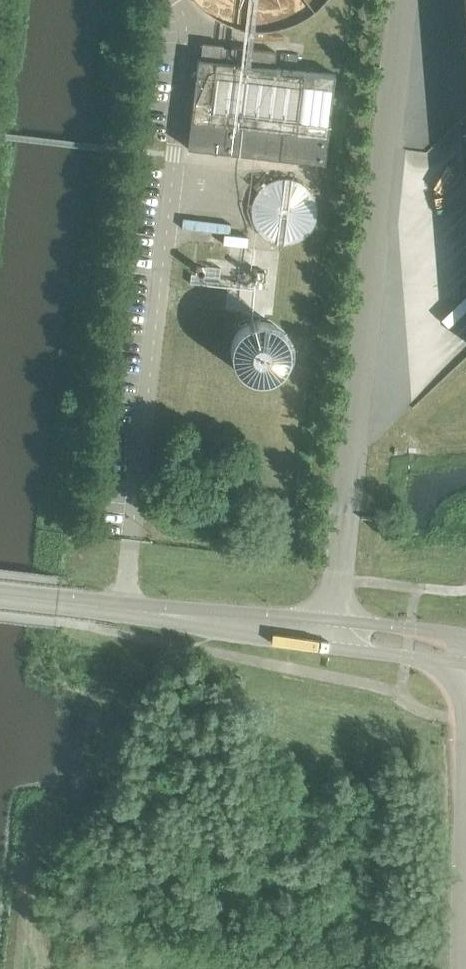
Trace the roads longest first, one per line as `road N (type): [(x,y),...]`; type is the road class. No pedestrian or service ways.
road 1 (residential): [(405,0),(328,629)]
road 2 (tertiary): [(57,601),(328,629)]
road 3 (unclassified): [(451,642),(463,720),(464,881)]
road 4 (tertiary): [(328,629),(451,642)]

